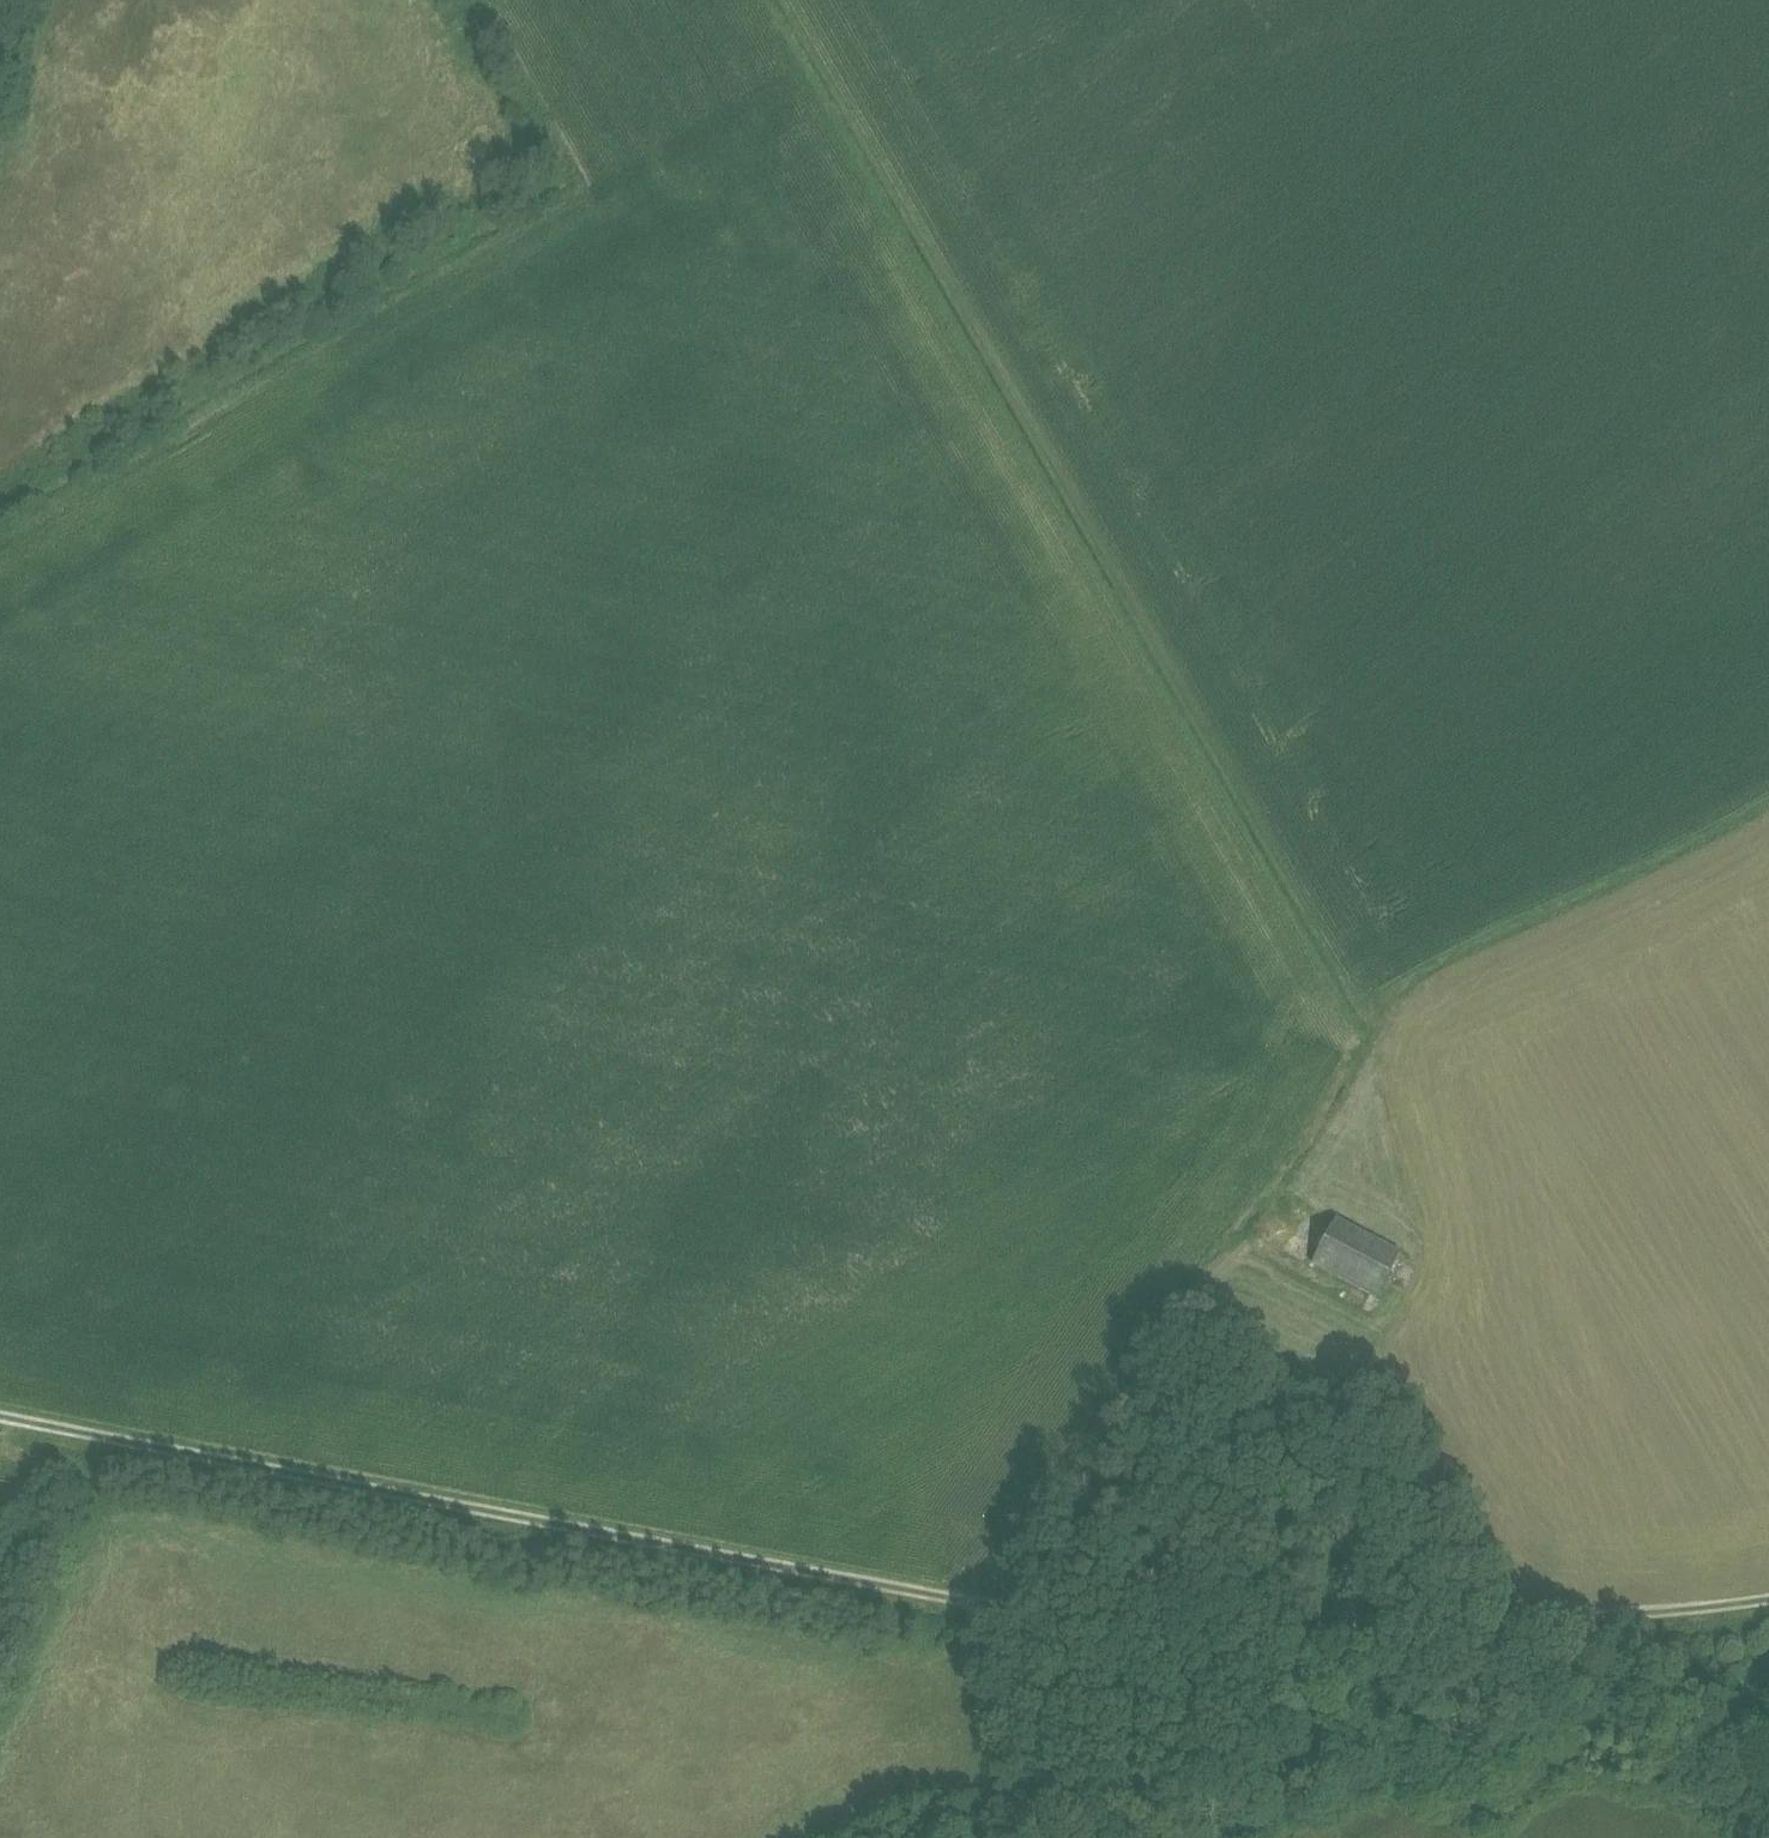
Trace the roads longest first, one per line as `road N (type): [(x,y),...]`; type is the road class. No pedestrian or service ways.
road 1 (unclassified): [(1768,1603),(1448,1626),(1194,1624),(911,1594),(0,1418)]

